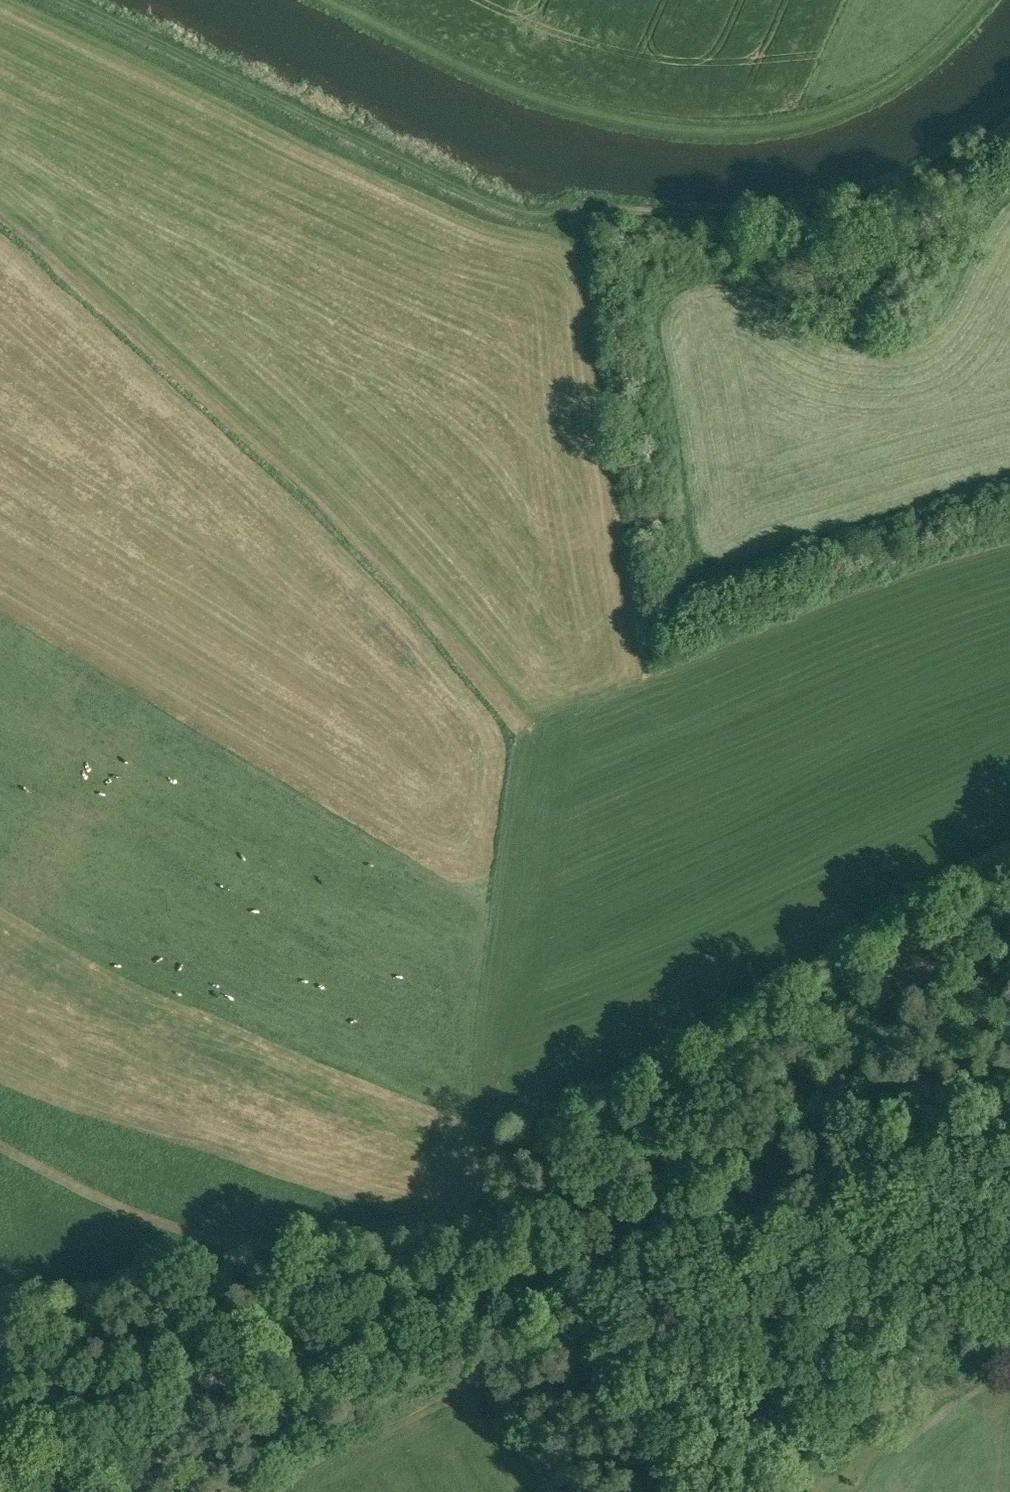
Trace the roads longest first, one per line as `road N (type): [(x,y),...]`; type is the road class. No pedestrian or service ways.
road 1 (unclassified): [(0,1441),(1009,1121)]

